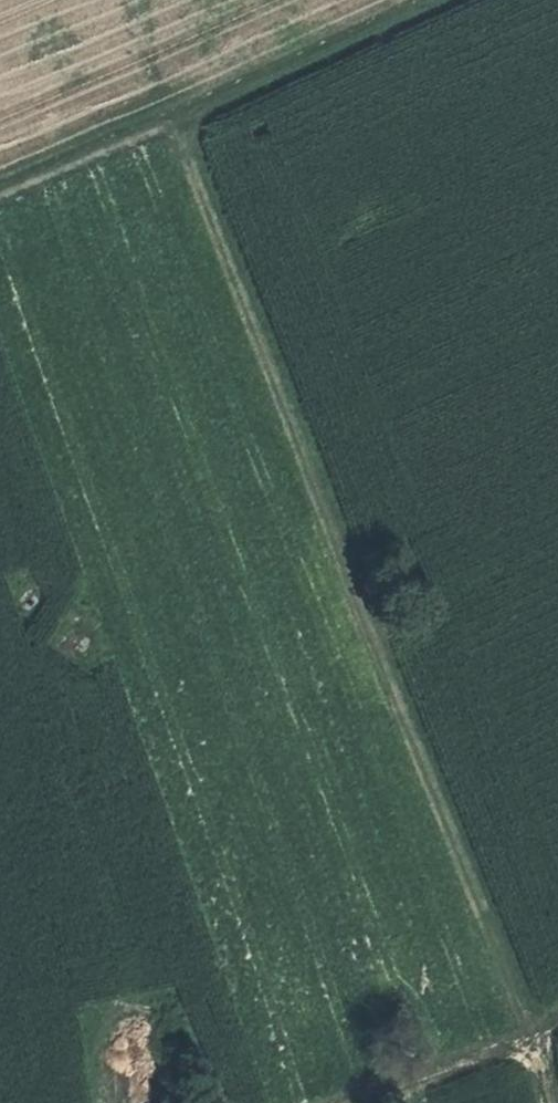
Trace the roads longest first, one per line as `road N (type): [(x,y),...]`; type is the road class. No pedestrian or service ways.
road 1 (track): [(549,1102),(534,1038),(180,119),(0,198)]
road 2 (track): [(437,0),(180,119)]
road 3 (track): [(557,1019),(534,1038),(344,1102)]

